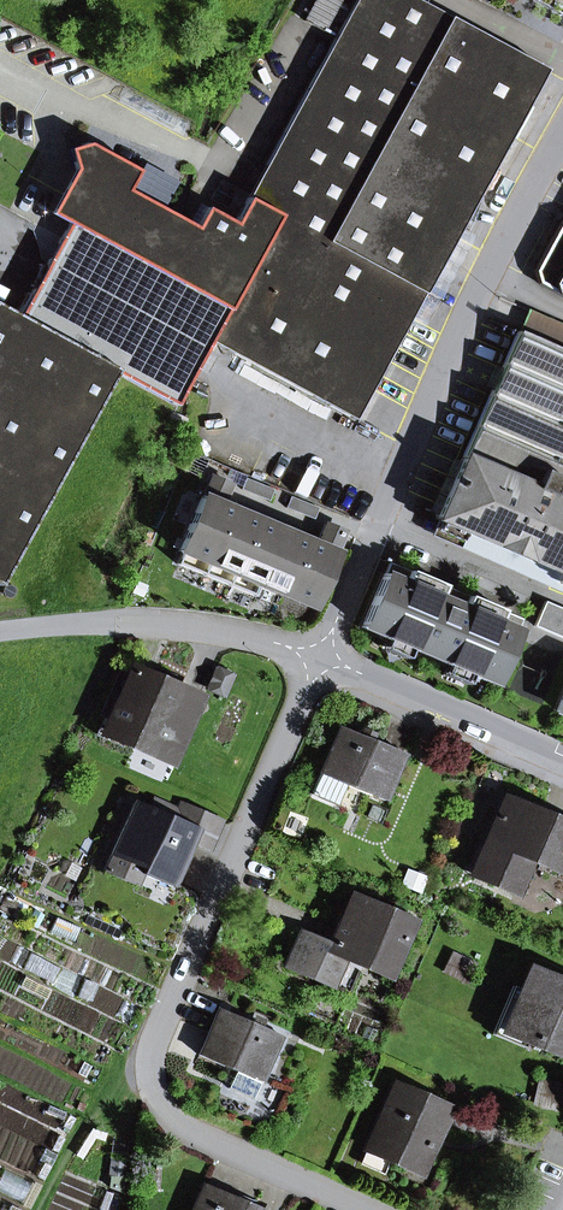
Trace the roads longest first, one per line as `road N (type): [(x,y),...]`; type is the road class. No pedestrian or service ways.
road 1 (residential): [(366,1209),(193,1133),(168,1112),(150,1066),(153,1038),(323,656)]
road 2 (residential): [(323,656),(488,271),(562,135)]
road 3 (residential): [(323,656),(160,623),(0,633)]
road 4 (residential): [(562,760),(323,656)]

